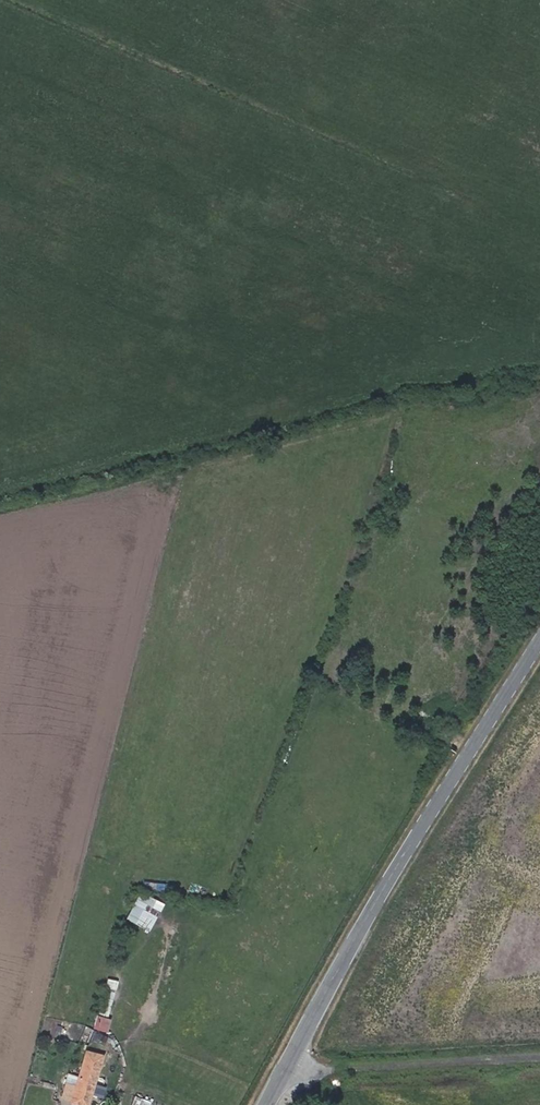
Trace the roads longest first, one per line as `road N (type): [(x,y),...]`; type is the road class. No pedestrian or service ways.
road 1 (tertiary): [(268,1104),(394,876),(539,648)]

